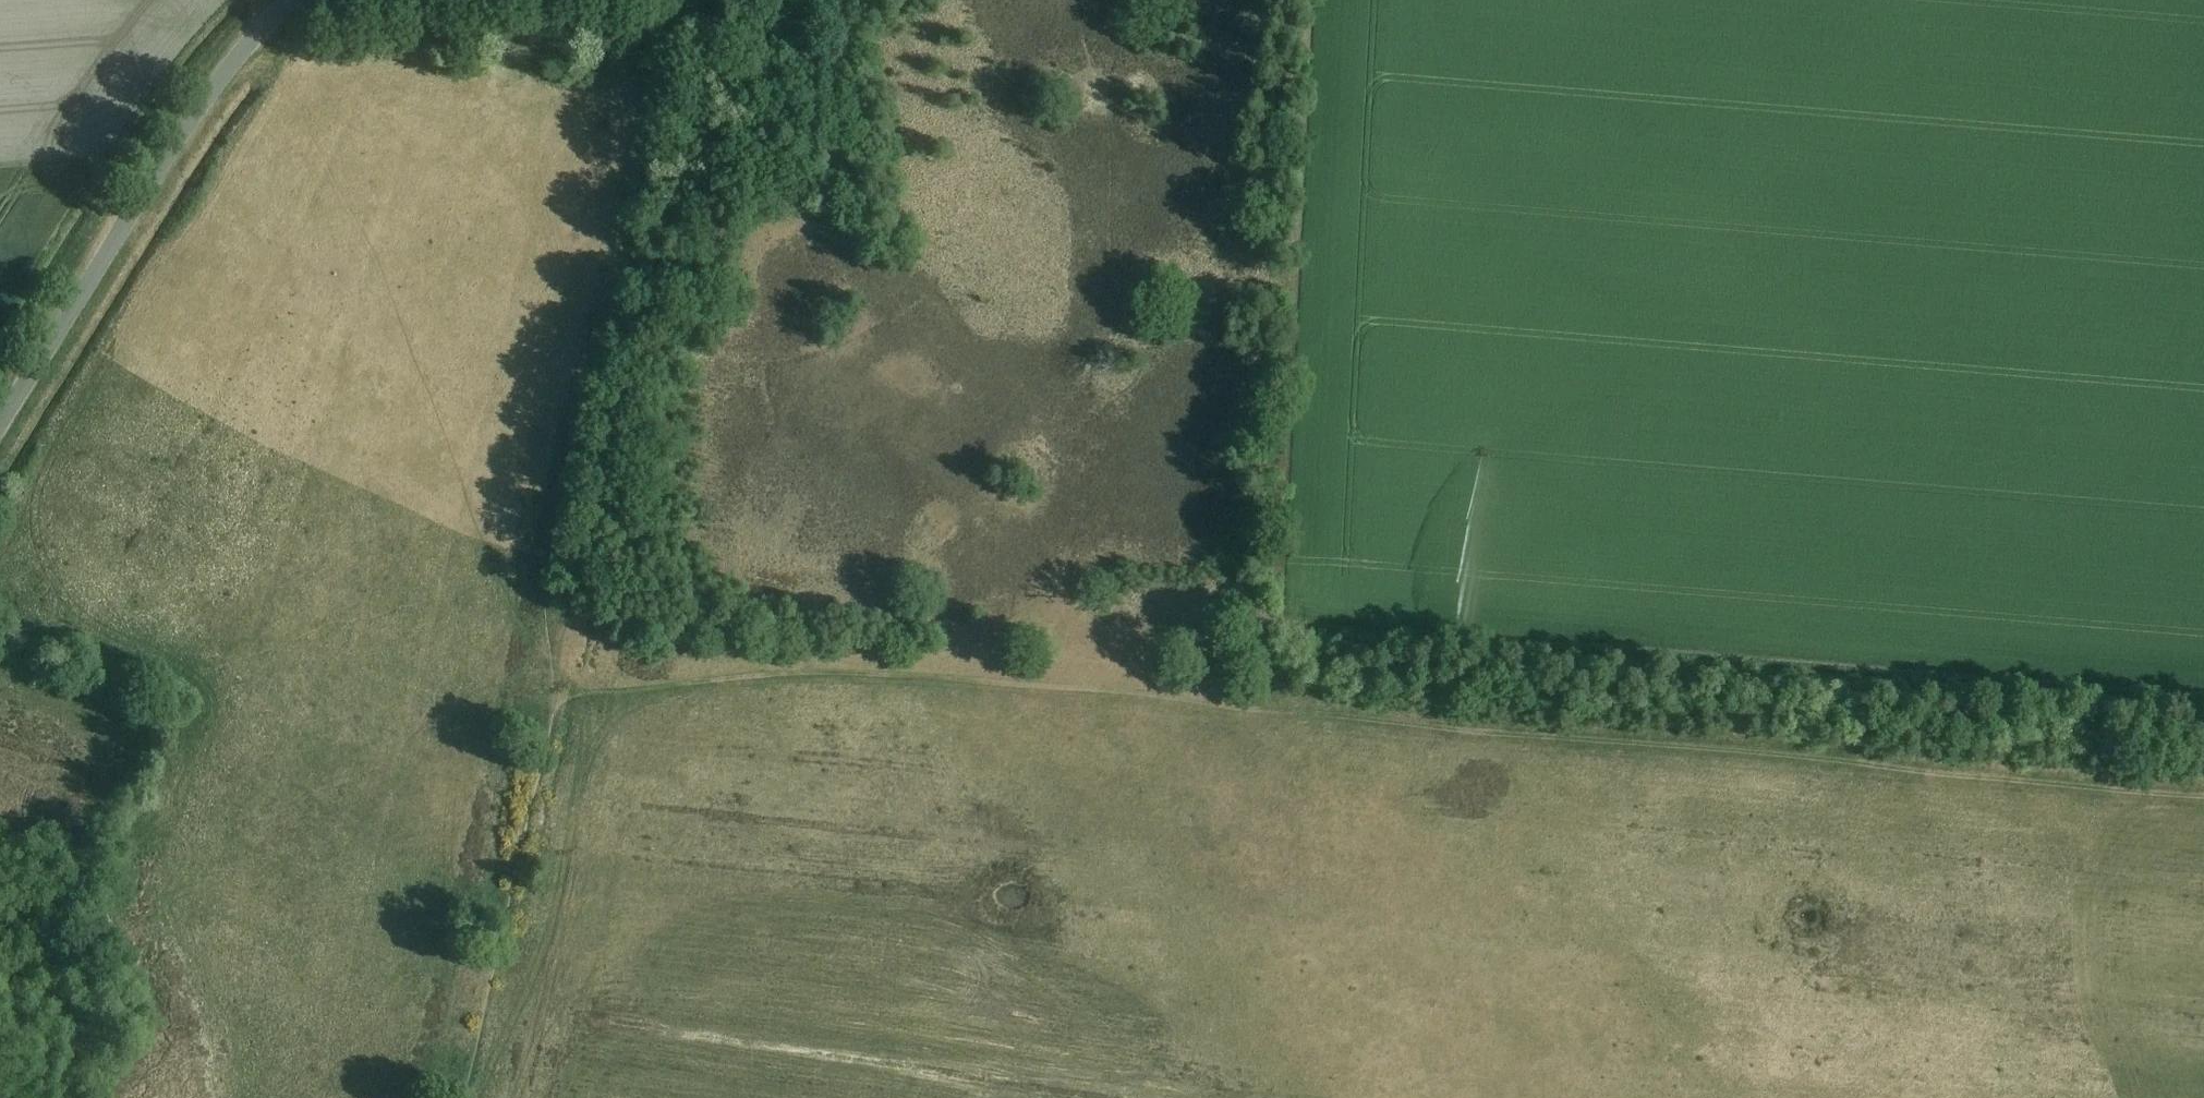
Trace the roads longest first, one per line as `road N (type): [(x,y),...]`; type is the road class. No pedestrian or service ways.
road 1 (unclassified): [(0,420),(178,137),(292,0)]

